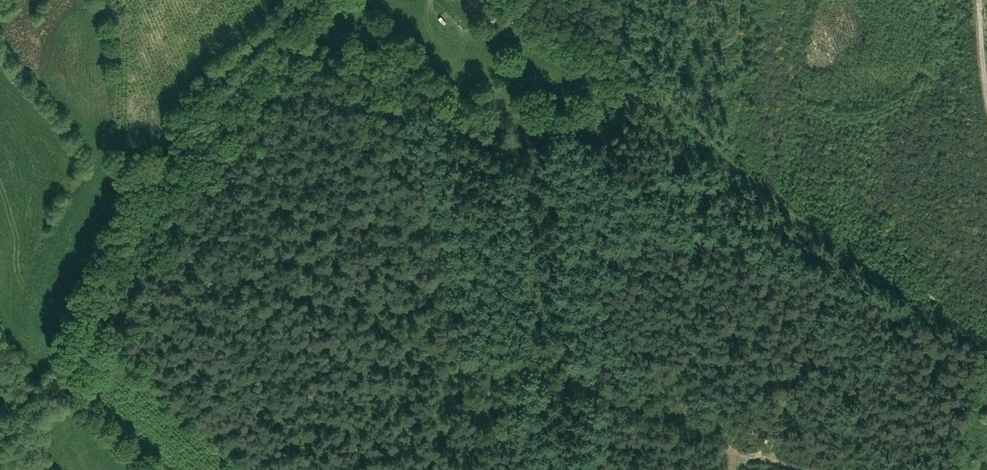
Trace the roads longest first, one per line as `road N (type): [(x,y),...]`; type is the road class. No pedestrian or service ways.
road 1 (track): [(325,0),(206,112),(104,315),(44,398),(0,428)]
road 2 (track): [(731,469),(769,444),(785,417),(835,241)]
road 3 (track): [(104,315),(250,469)]

